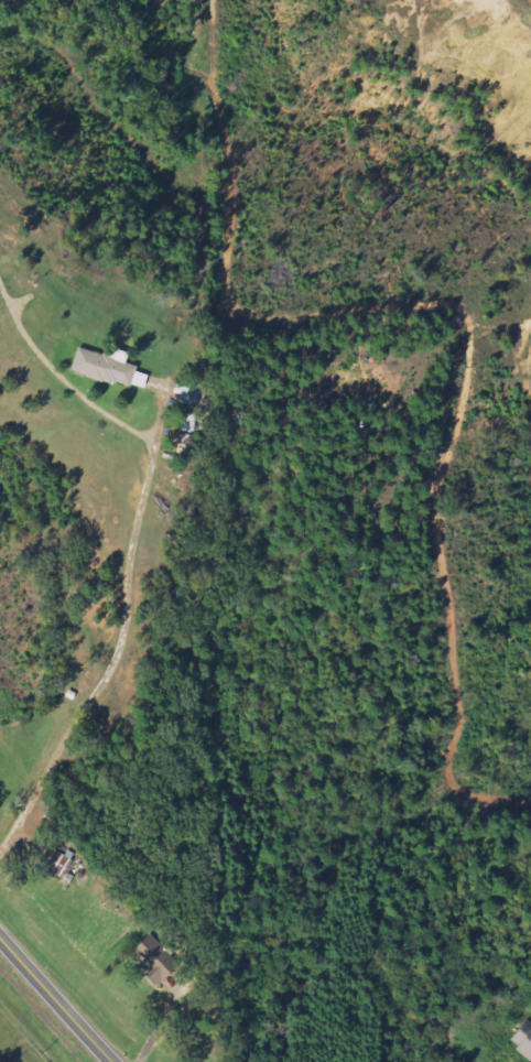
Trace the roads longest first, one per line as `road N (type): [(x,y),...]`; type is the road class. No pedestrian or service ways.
road 1 (tertiary): [(113,1061),(0,938)]

